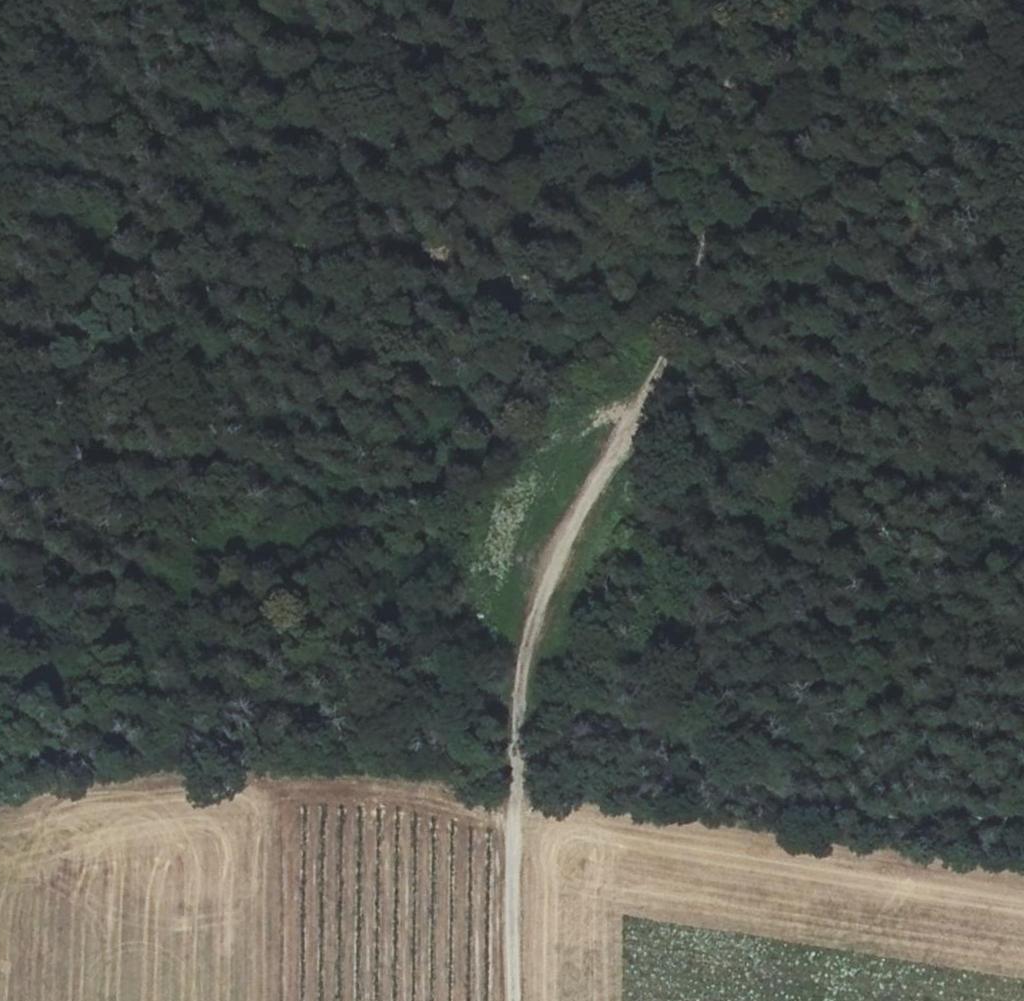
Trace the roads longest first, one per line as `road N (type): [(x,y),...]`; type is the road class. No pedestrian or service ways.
road 1 (track): [(515,1000),(514,850),(542,597),(670,353),(738,160),(744,84),(729,0)]

